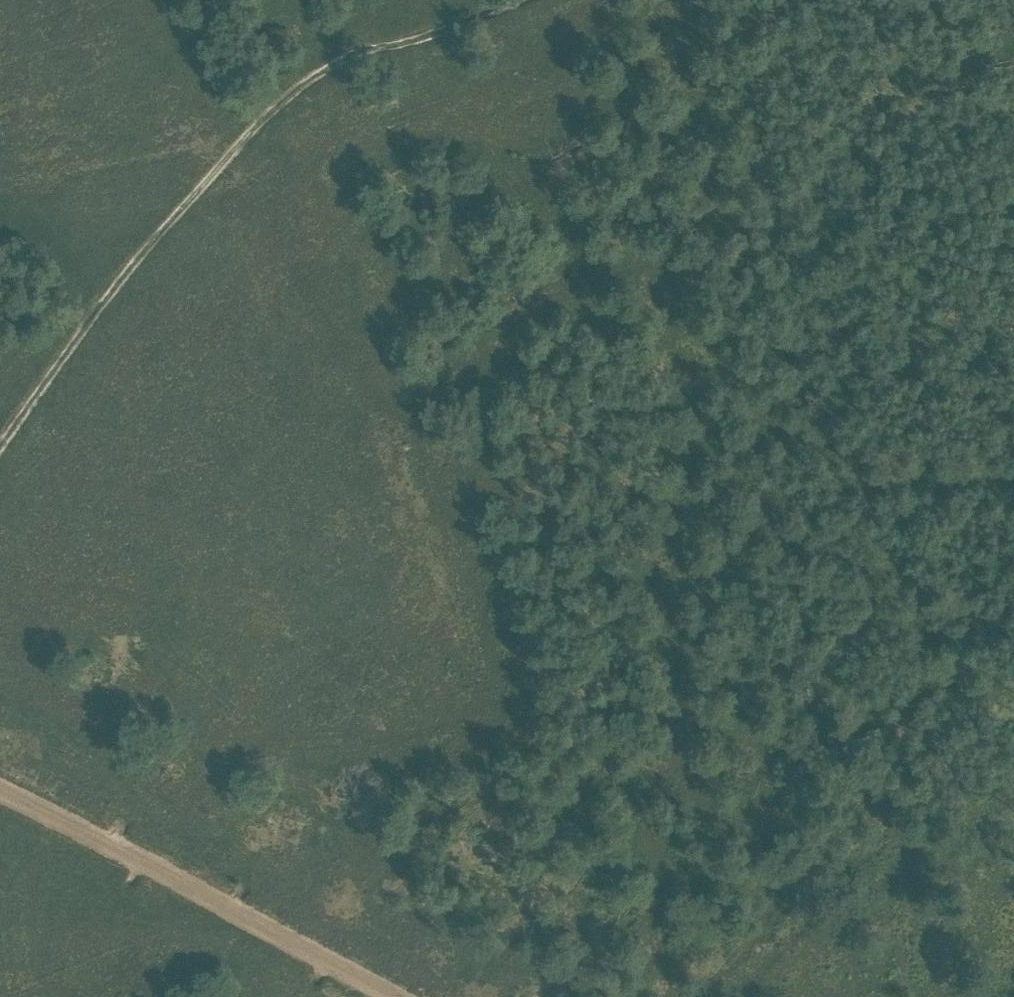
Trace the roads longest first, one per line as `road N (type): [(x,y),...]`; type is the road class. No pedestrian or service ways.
road 1 (track): [(0,438),(96,301),(281,100),(314,79),(520,0)]
road 2 (track): [(0,789),(395,996)]

